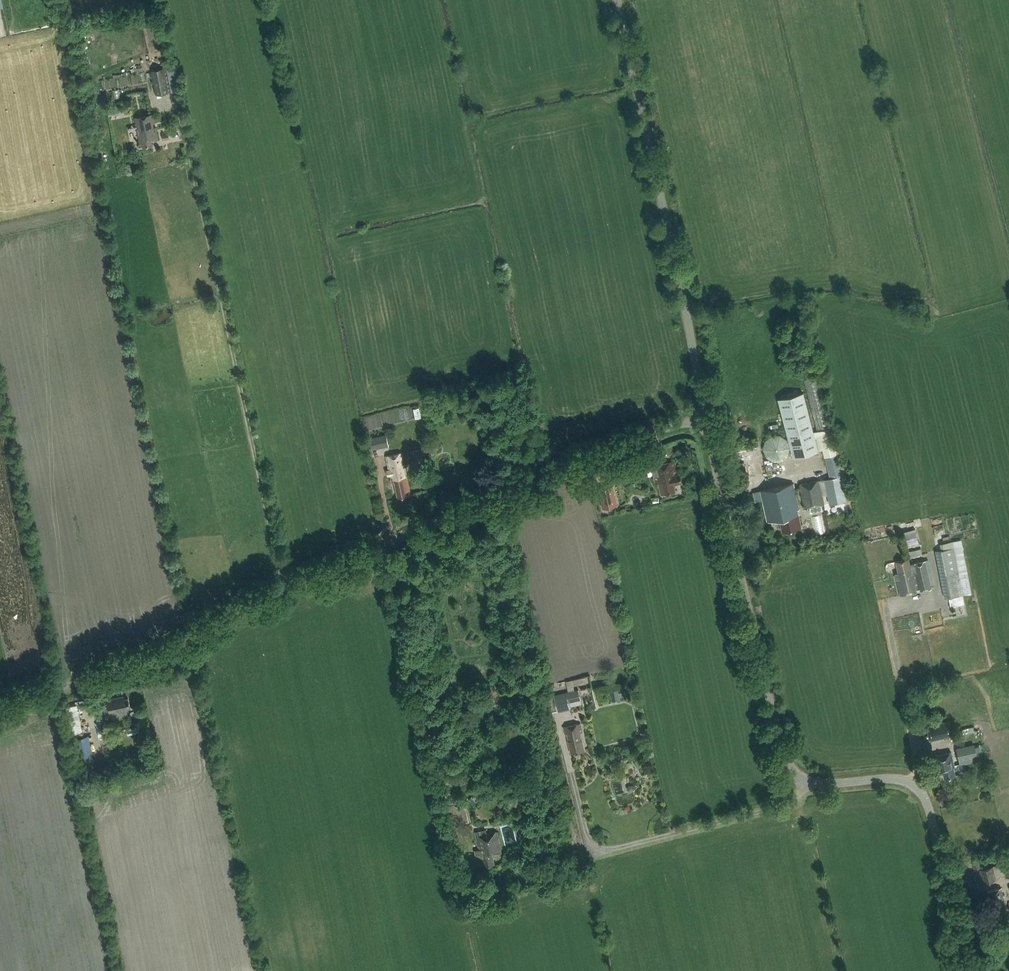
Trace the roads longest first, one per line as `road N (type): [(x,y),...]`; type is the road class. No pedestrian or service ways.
road 1 (unclassified): [(0,705),(168,645),(257,595),(702,407)]
road 2 (residential): [(968,970),(922,793),(900,778),(810,781),(783,749),(702,407)]
road 3 (track): [(285,584),(175,87)]
road 4 (unclassified): [(702,407),(612,0)]
road 5 (track): [(810,781),(790,805),(605,850),(586,828),(558,719)]
road 6 (track): [(909,783),(917,762),(885,610),(935,599)]

